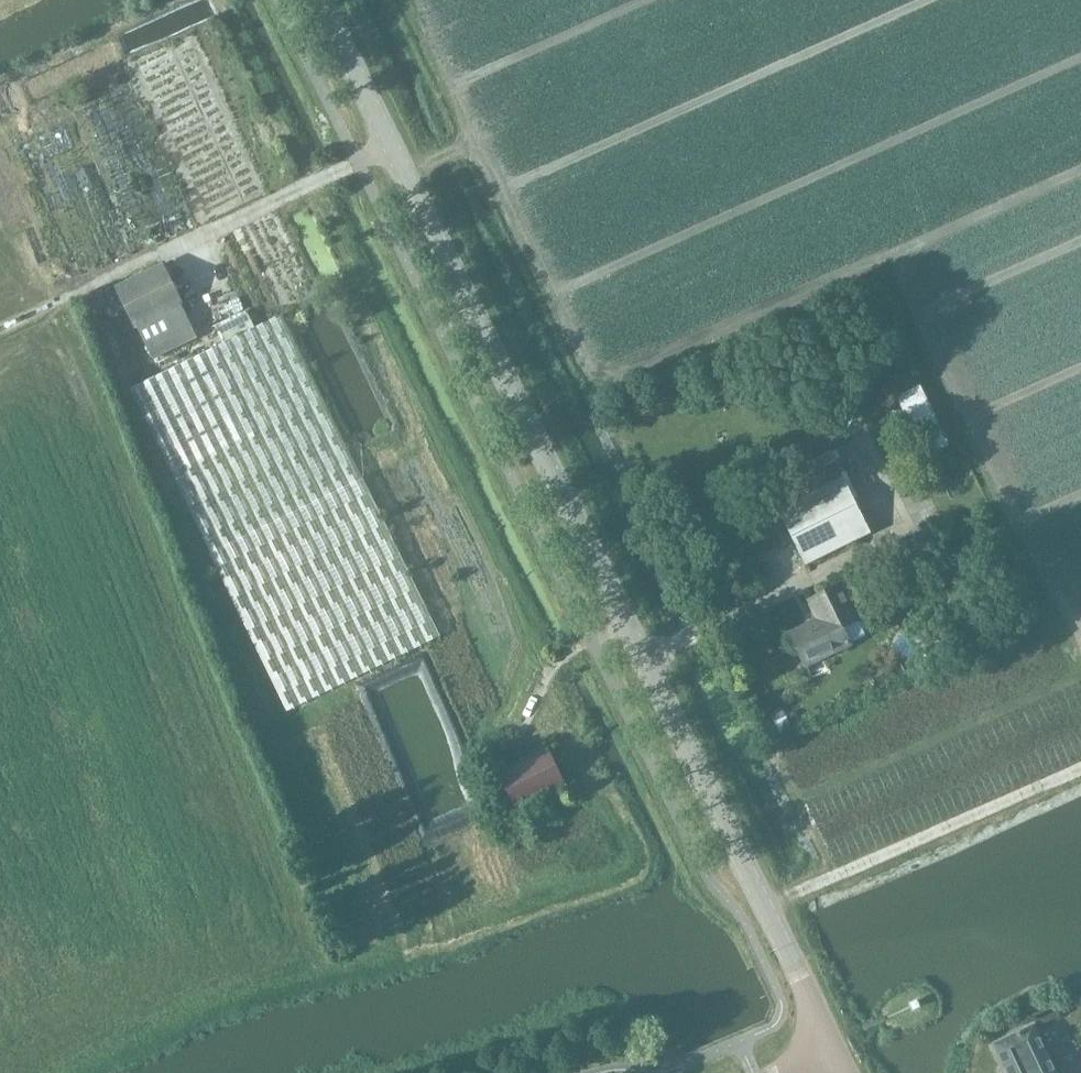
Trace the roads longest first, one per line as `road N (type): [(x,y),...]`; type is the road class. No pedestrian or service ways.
road 1 (unclassified): [(836,1058),(322,0)]

